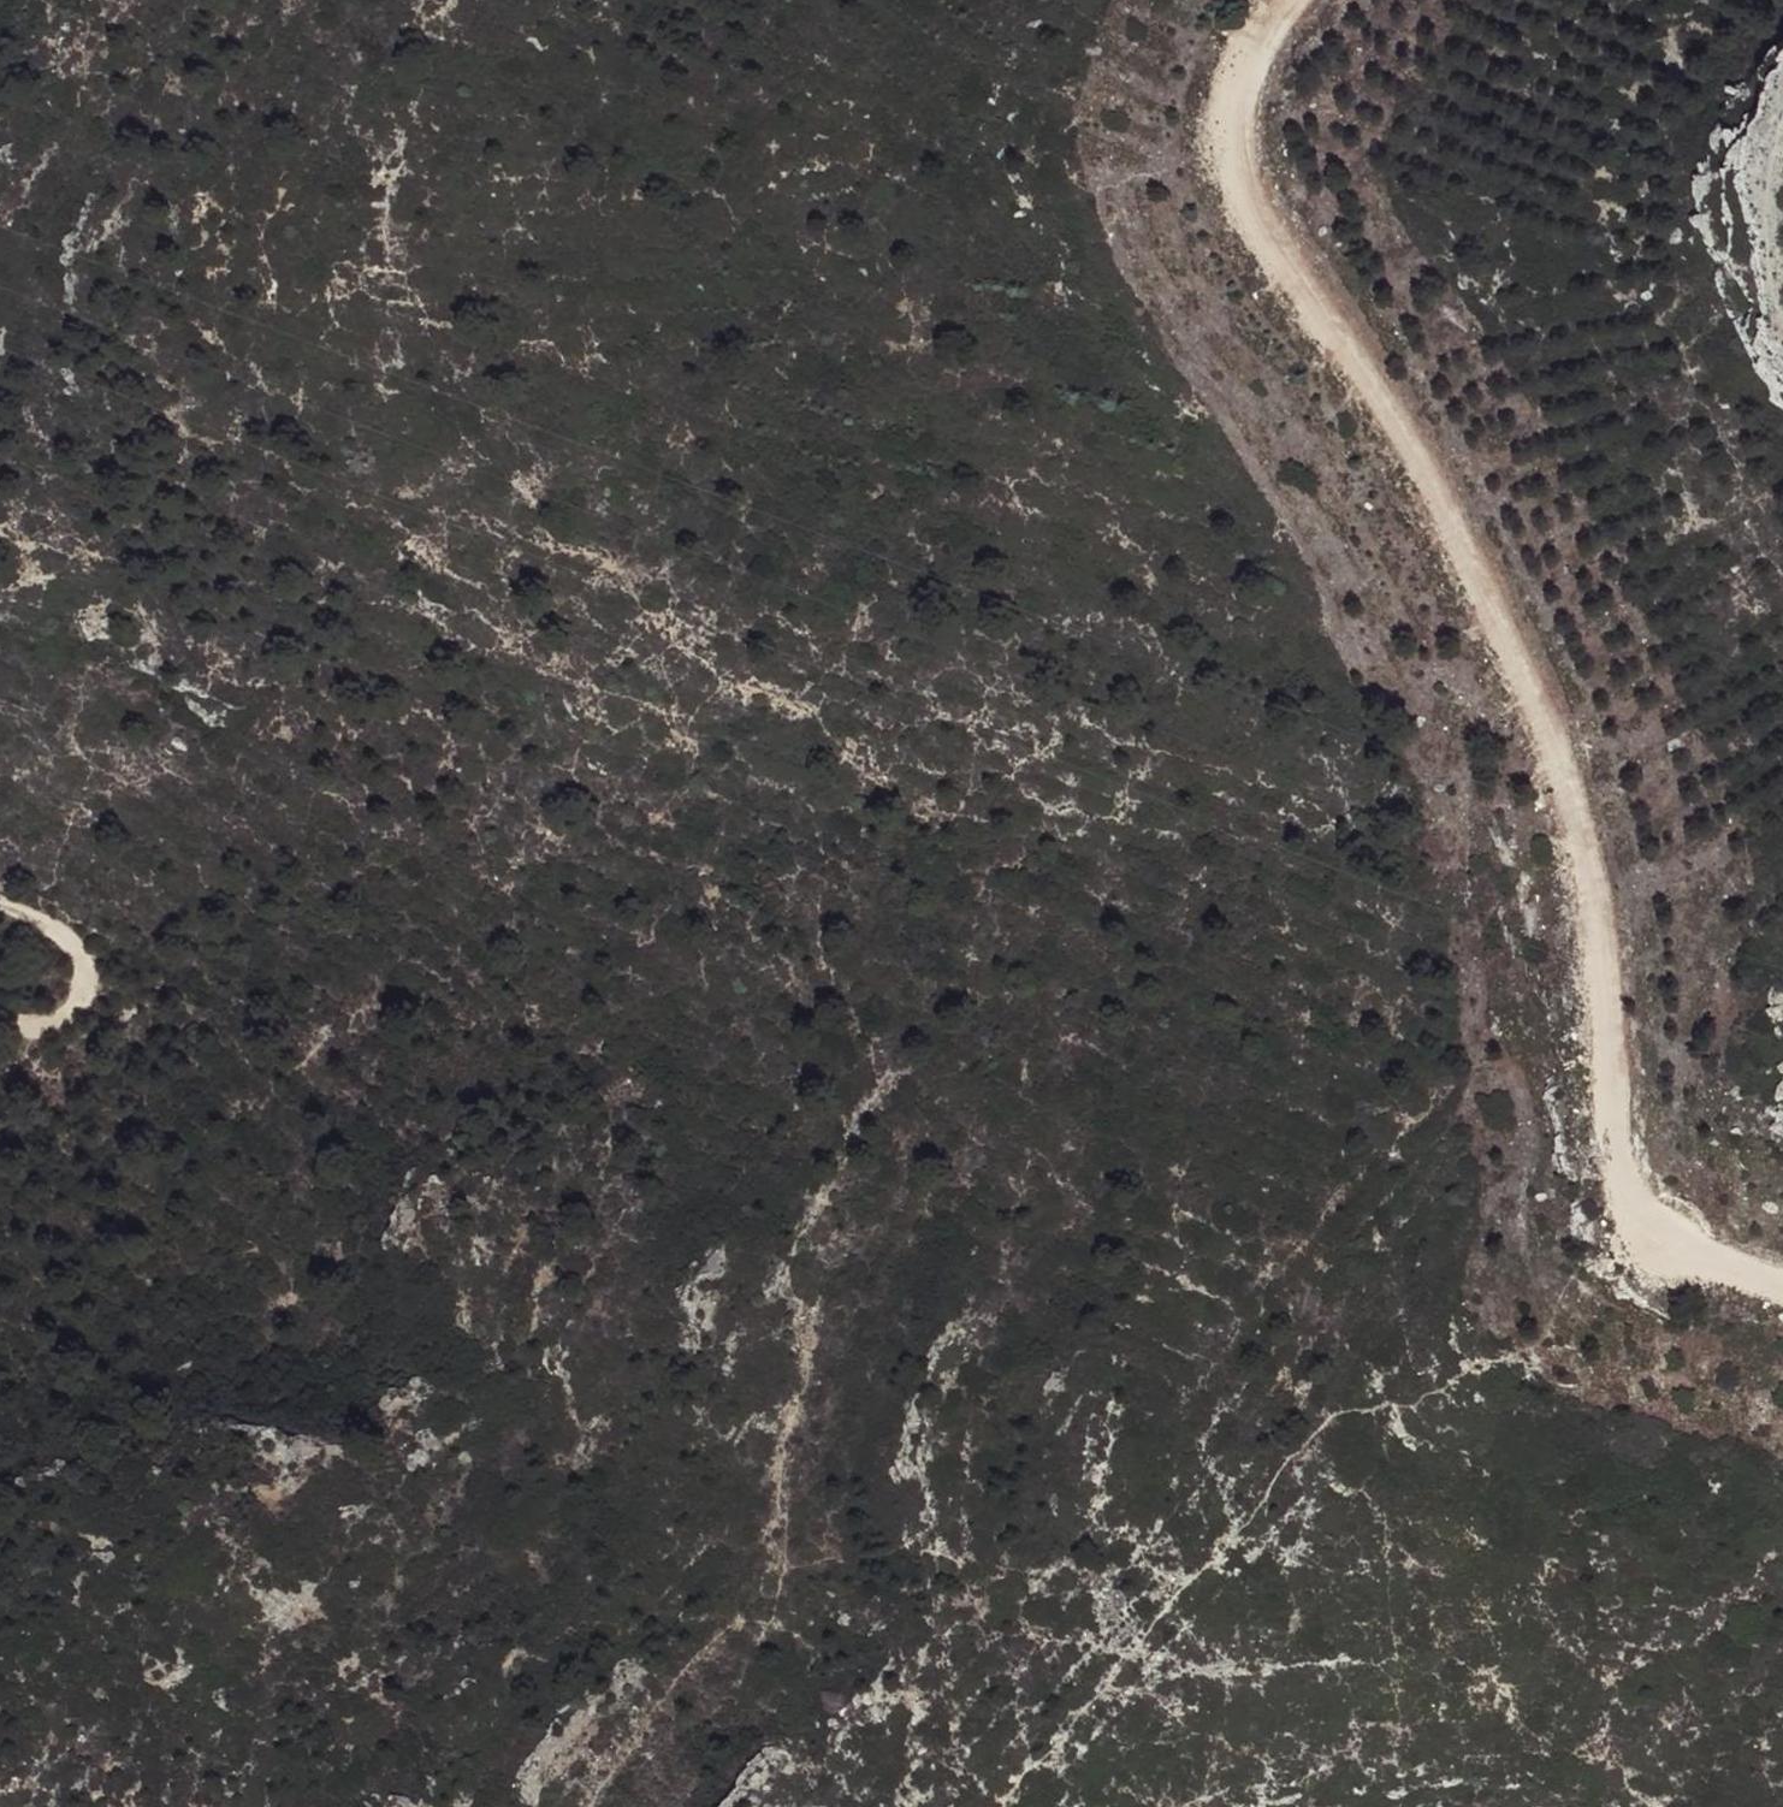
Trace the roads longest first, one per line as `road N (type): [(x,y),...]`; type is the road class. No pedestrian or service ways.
road 1 (track): [(1782,1276),(1677,1243),(1631,1187),(1618,1099),(1611,874),(1464,519),(1354,335),(1267,220),(1245,108),(1277,27),(1297,0)]
road 2 (track): [(0,1012),(59,1029),(89,981),(72,937),(0,905)]

